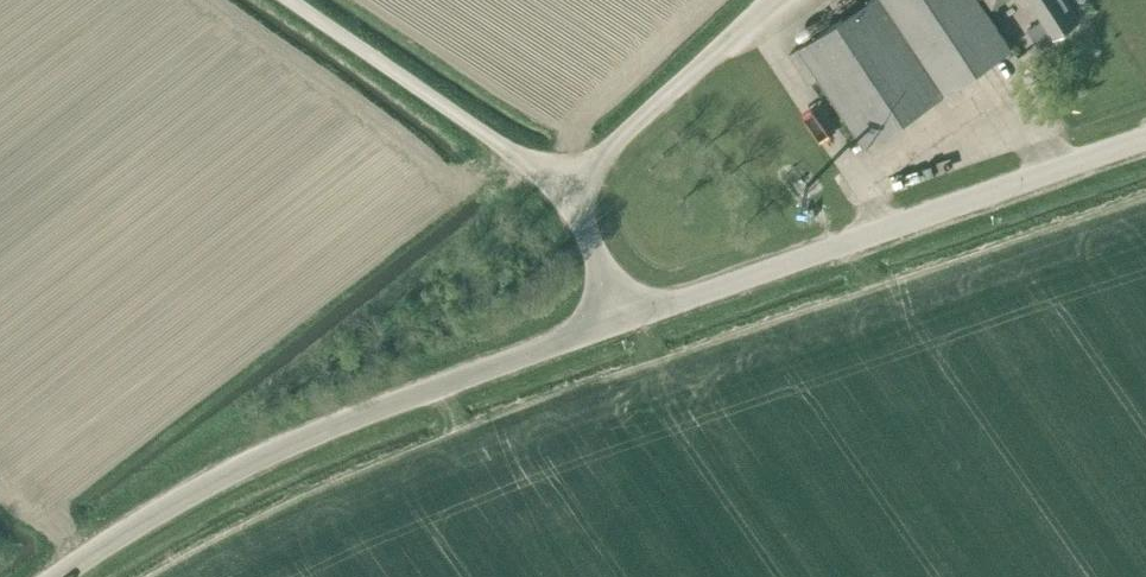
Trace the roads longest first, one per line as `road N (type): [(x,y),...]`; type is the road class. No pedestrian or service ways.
road 1 (tertiary): [(58,576),(189,494),(356,415),(621,323)]
road 2 (tertiary): [(621,323),(1145,137)]
road 3 (unclassified): [(564,185),(297,0)]
road 4 (unclassified): [(564,185),(781,0)]
road 5 (unclassified): [(621,323),(564,185)]

